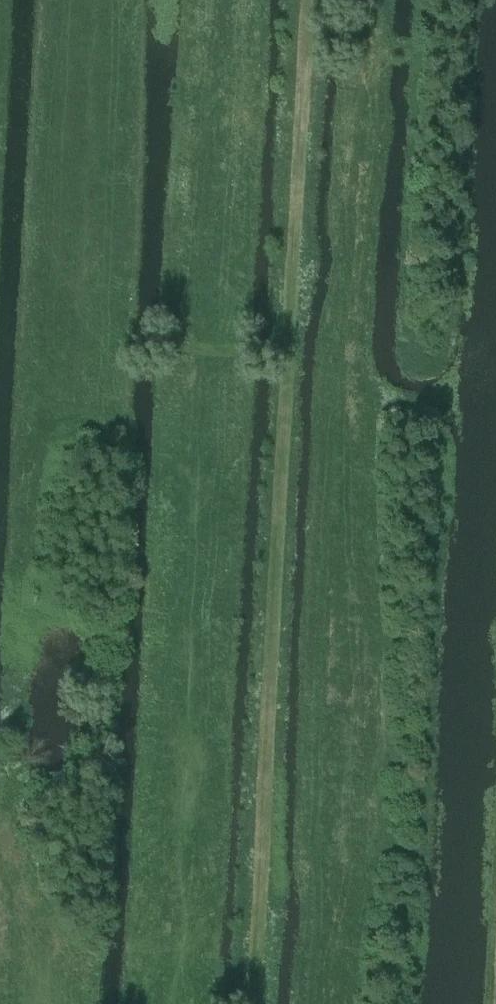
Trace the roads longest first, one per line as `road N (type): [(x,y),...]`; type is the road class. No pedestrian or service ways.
road 1 (track): [(252,1003),(307,0)]

